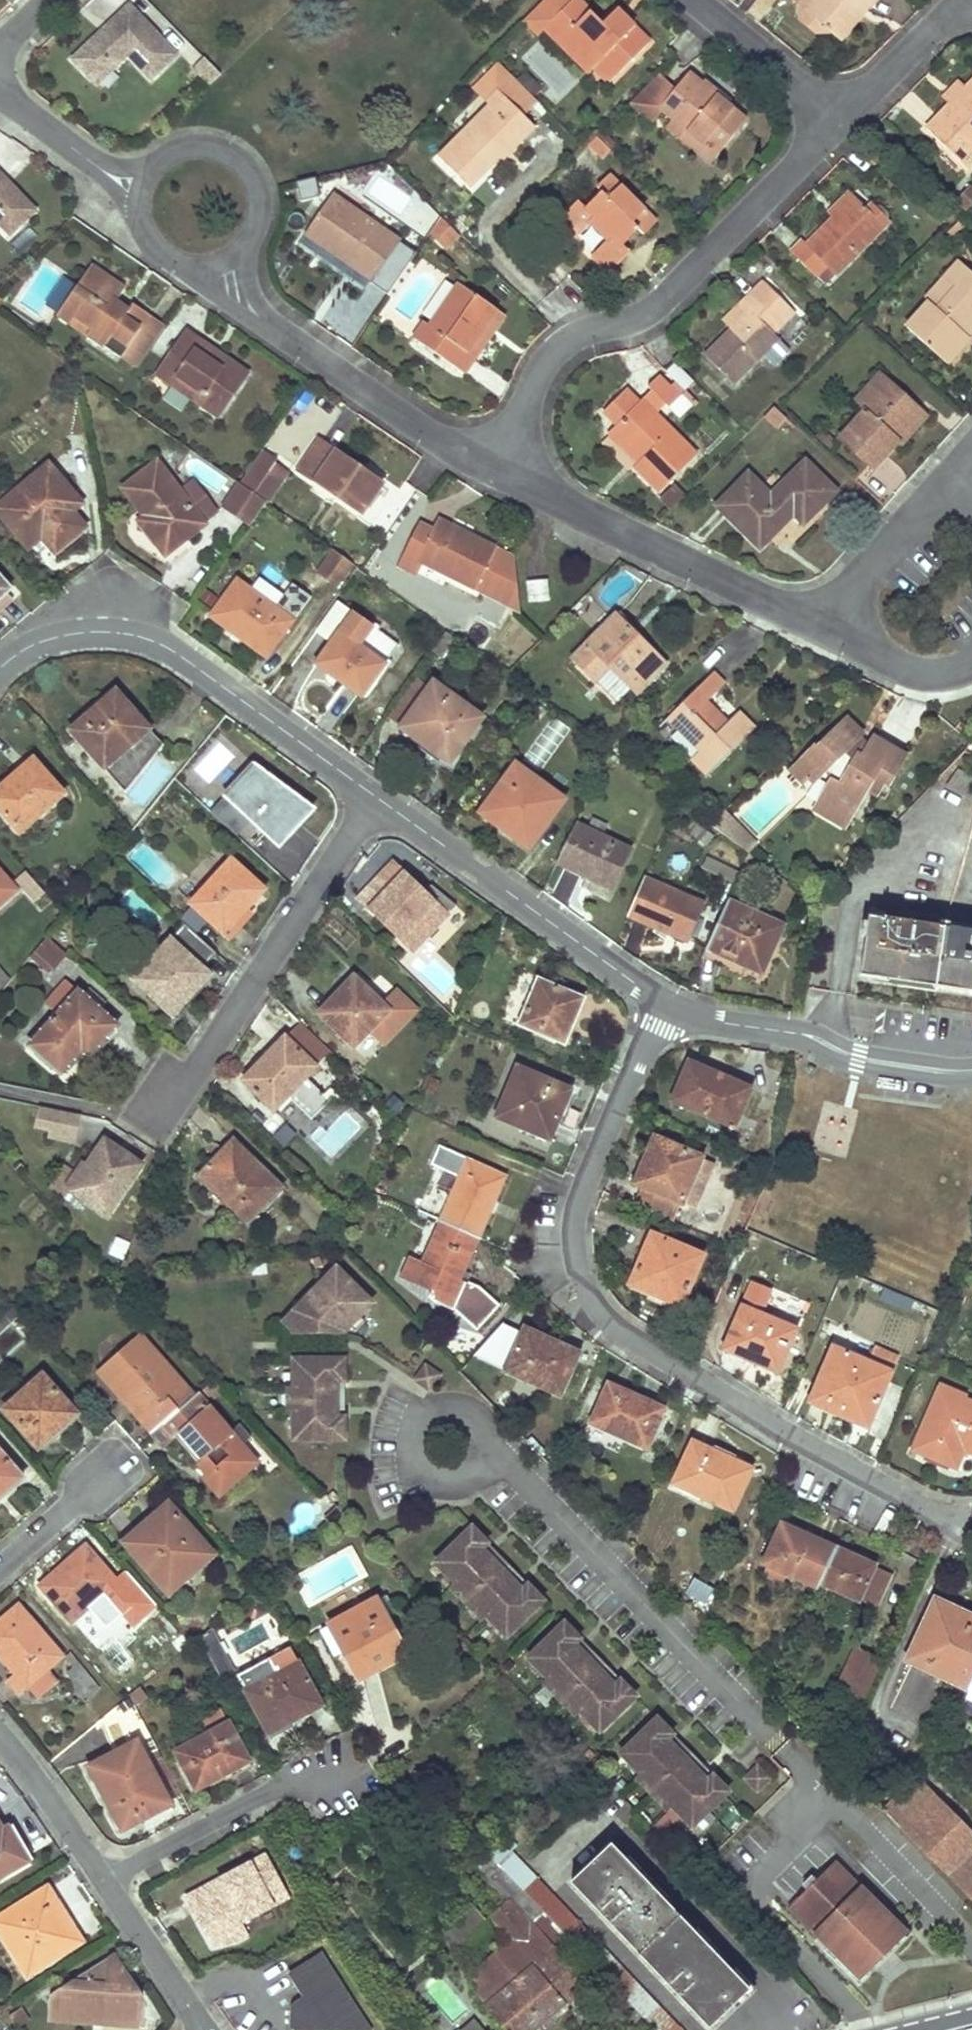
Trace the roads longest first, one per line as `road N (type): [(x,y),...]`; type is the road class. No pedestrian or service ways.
road 1 (residential): [(668,1003),(587,1177),(573,1231),(582,1277),(603,1315),(971,1533)]
road 2 (residential): [(839,118),(656,305),(586,331),(546,357),(494,472)]
road 3 (residential): [(377,796),(198,1064),(157,1105)]
road 4 (residential): [(494,472),(822,628)]
road 5 (residential): [(377,796),(668,1003)]
road 6 (residential): [(221,262),(254,314),(494,472)]
road 7 (residential): [(110,633),(163,645),(377,796)]
road 8 (residential): [(668,1003),(810,1035),(858,1059),(971,1071)]
road 9 (residential): [(111,1872),(329,1759)]
road 10 (residential): [(221,262),(245,244),(258,216),(255,186),(238,161),(210,148),(180,150),(155,166),(140,193)]
road 11 (residential): [(822,628),(949,481)]
road 12 (residential): [(695,0),(839,118)]
road 13 (residential): [(111,1872),(201,2029)]
road 14 (residential): [(0,1735),(111,1872)]
road 15 (residential): [(961,0),(839,118)]
road 16 (residential): [(0,98),(140,193)]
road 17 (residential): [(0,1569),(122,1461)]
road 18 (residential): [(822,628),(909,670),(934,674),(971,662)]
road 19 (residential): [(140,193),(139,214),(159,252),(200,266),(221,262)]
road 20 (residential): [(0,669),(40,642),(110,633)]

